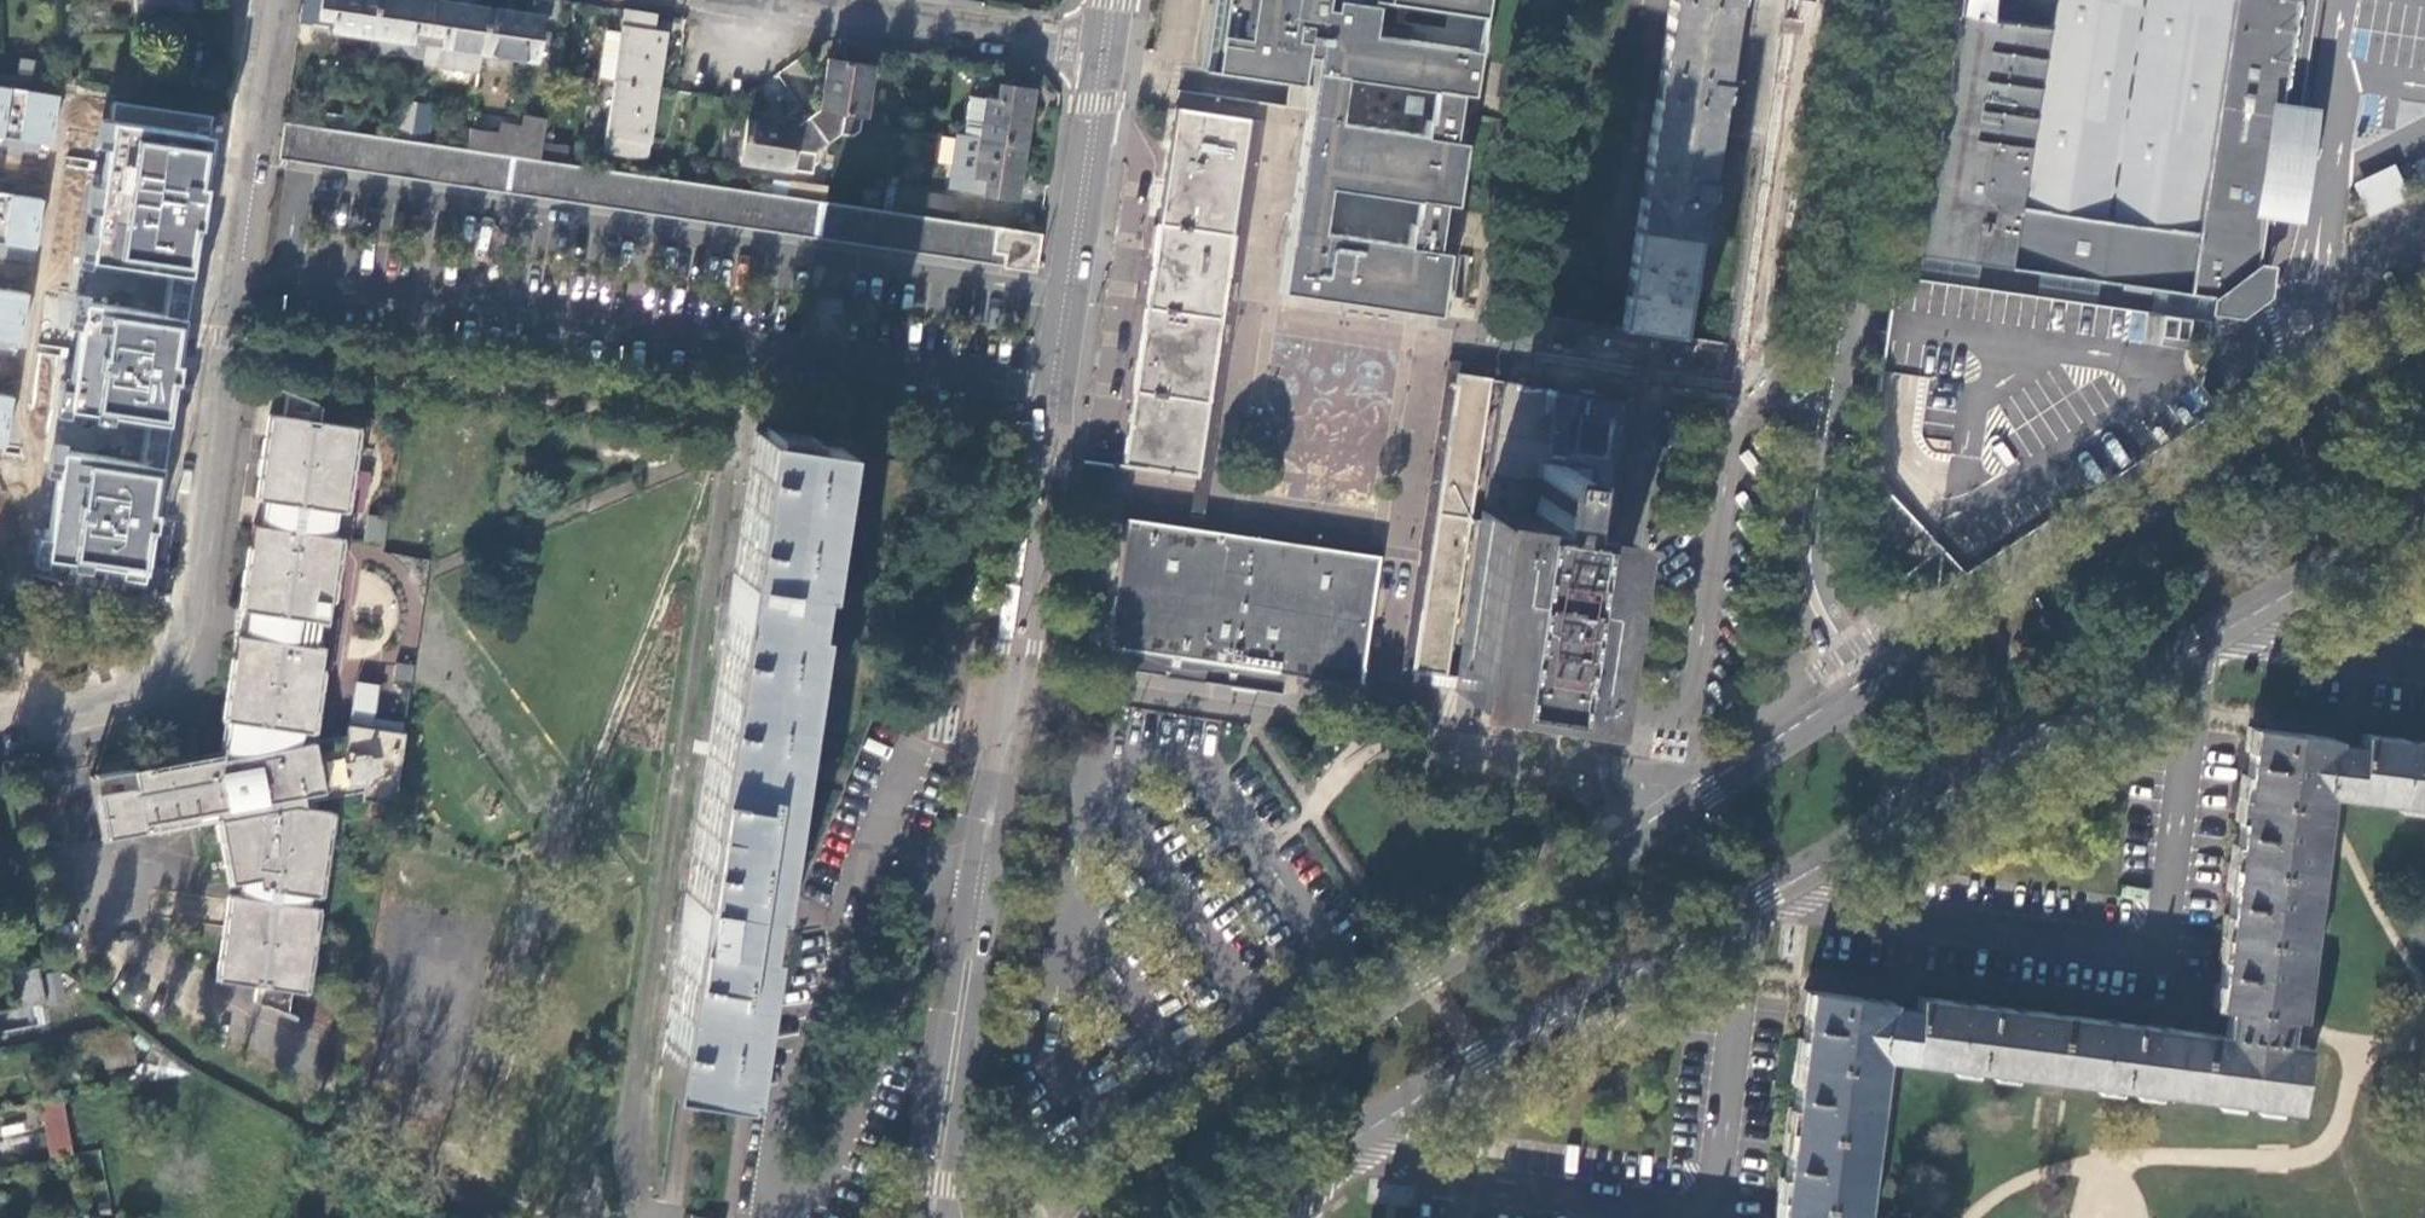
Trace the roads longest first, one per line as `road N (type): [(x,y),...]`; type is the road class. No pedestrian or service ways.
road 1 (tertiary): [(1104,48),(932,1217)]
road 2 (secondary): [(1838,708),(1115,1171),(1070,1217)]
road 3 (residential): [(277,0),(177,646),(163,678),(134,696),(0,728)]
road 4 (secondary): [(1253,1217),(1394,1107),(1770,885),(1898,799)]
road 5 (secondary): [(2424,337),(1887,677)]
road 6 (secondary): [(1951,770),(2424,496)]
road 7 (residential): [(1891,0),(1837,388),(1813,465)]
road 8 (residential): [(1104,48),(761,0)]
road 9 (residential): [(1813,465),(1791,558),(1796,590),(1838,683),(1838,708)]
road 10 (residential): [(1887,677),(1831,610),(1821,585),(1813,465)]

